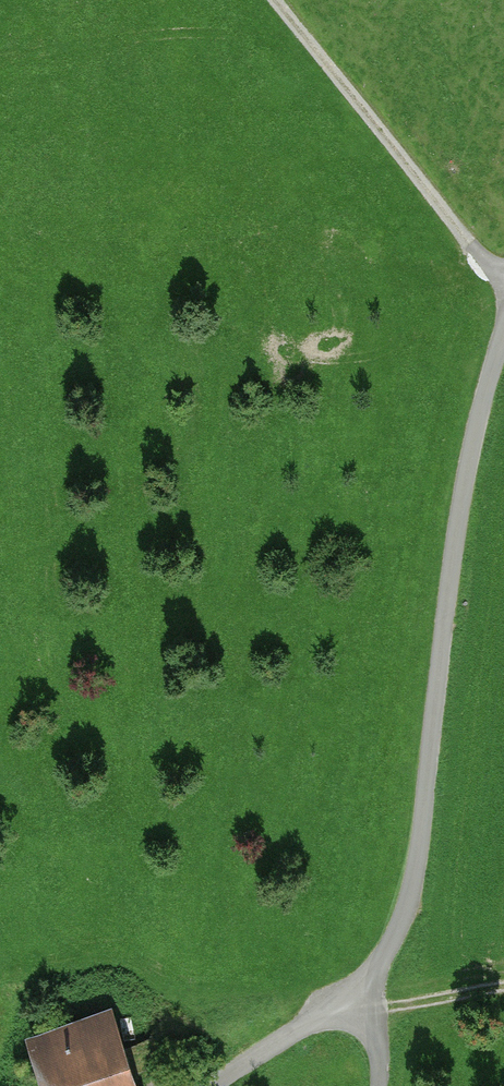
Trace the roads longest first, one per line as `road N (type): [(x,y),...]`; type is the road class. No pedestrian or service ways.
road 1 (residential): [(503,338),(462,496),(418,862),(382,961),(376,1005)]
road 2 (track): [(503,281),(261,0)]
road 3 (unclassified): [(376,1005),(339,1009),(210,1085)]

